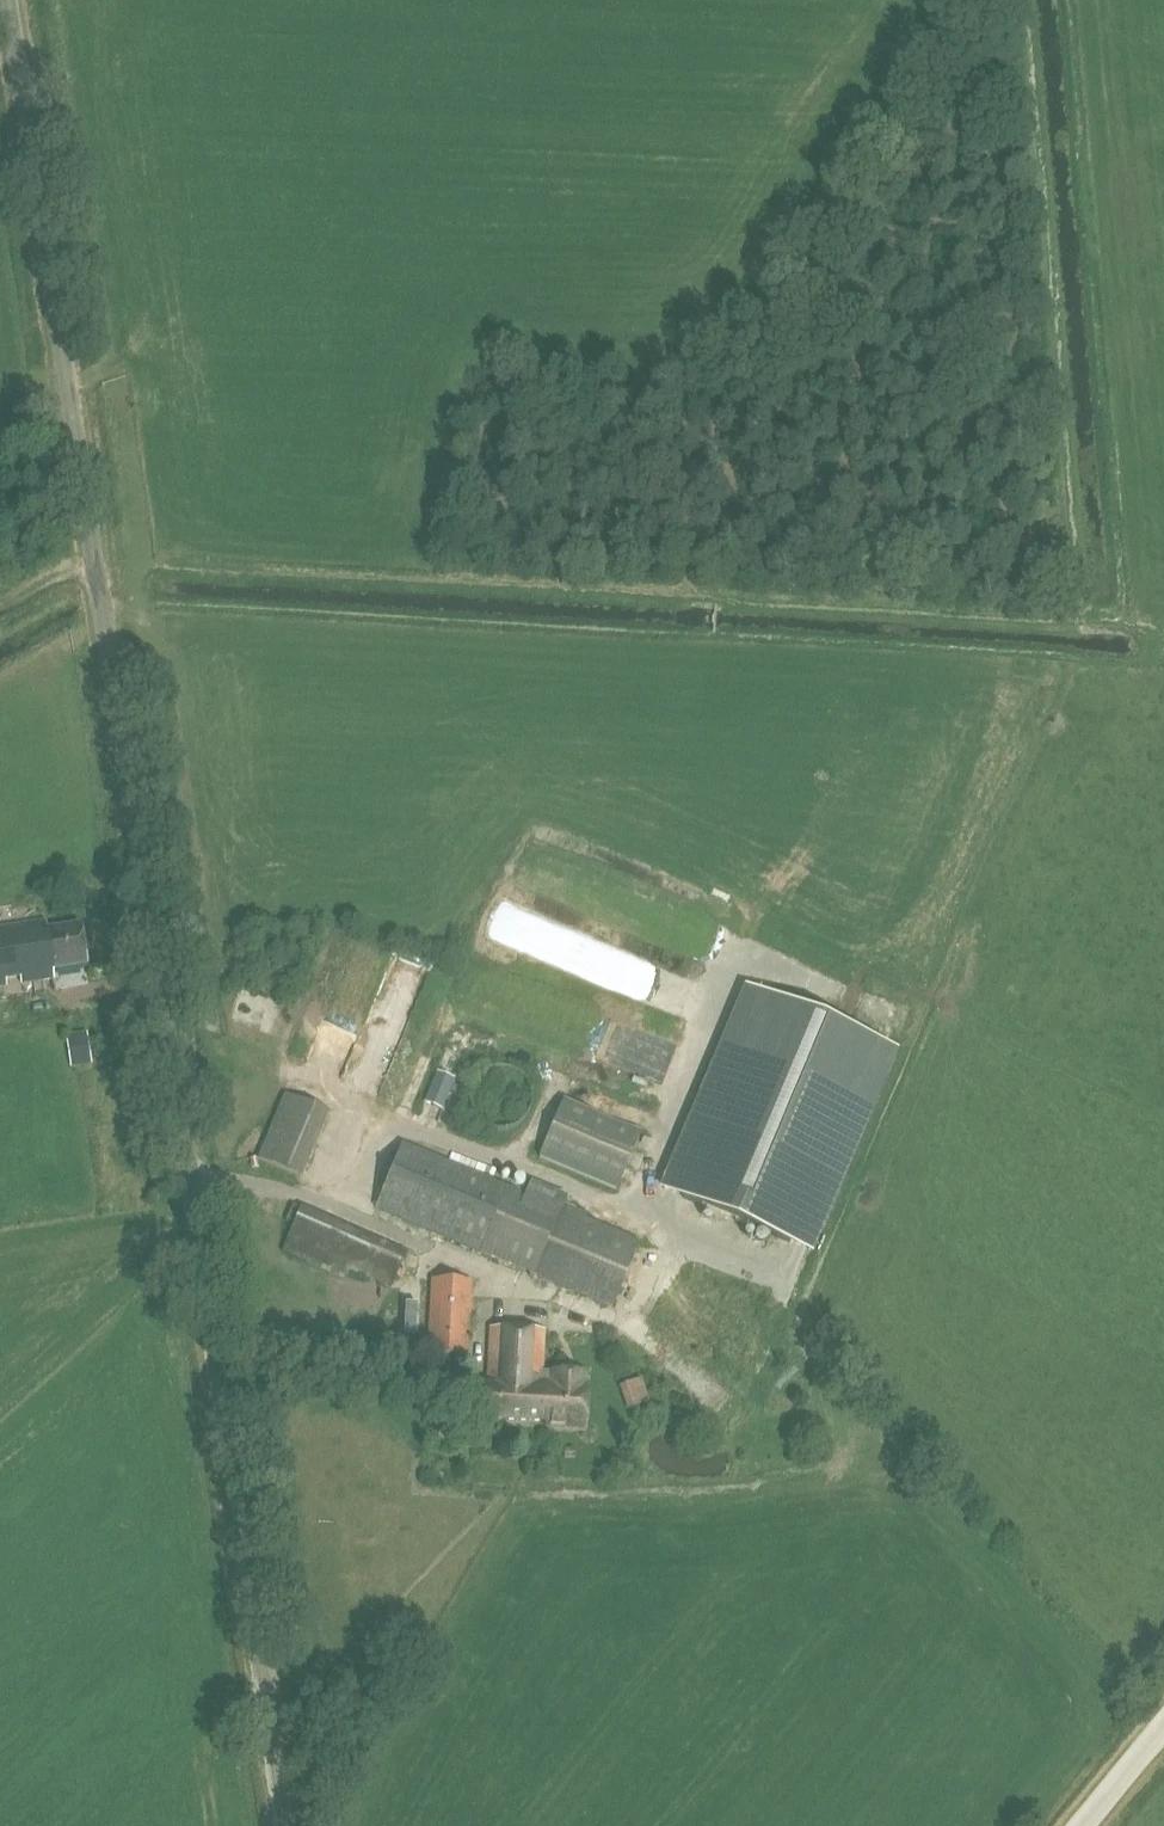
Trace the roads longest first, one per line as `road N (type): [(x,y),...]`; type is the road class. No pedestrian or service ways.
road 1 (unclassified): [(279,1825),(10,0)]
road 2 (tertiary): [(1086,1825),(1163,1732)]

